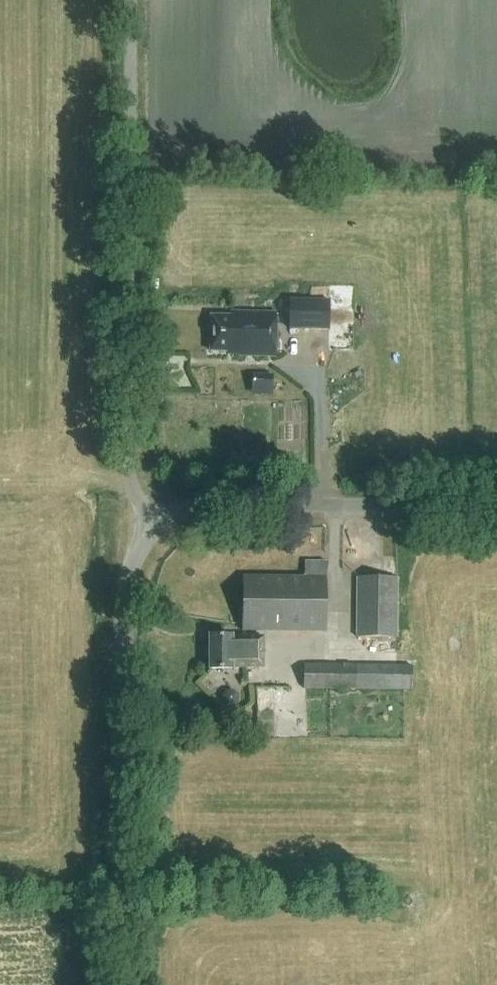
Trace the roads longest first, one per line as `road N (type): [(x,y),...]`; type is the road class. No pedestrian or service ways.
road 1 (unclassified): [(122,0),(127,439),(130,484),(161,526)]
road 2 (unclassified): [(123,984),(125,599),(133,560),(161,526)]
road 3 (unclassified): [(161,526),(188,508),(218,504),(496,508)]

